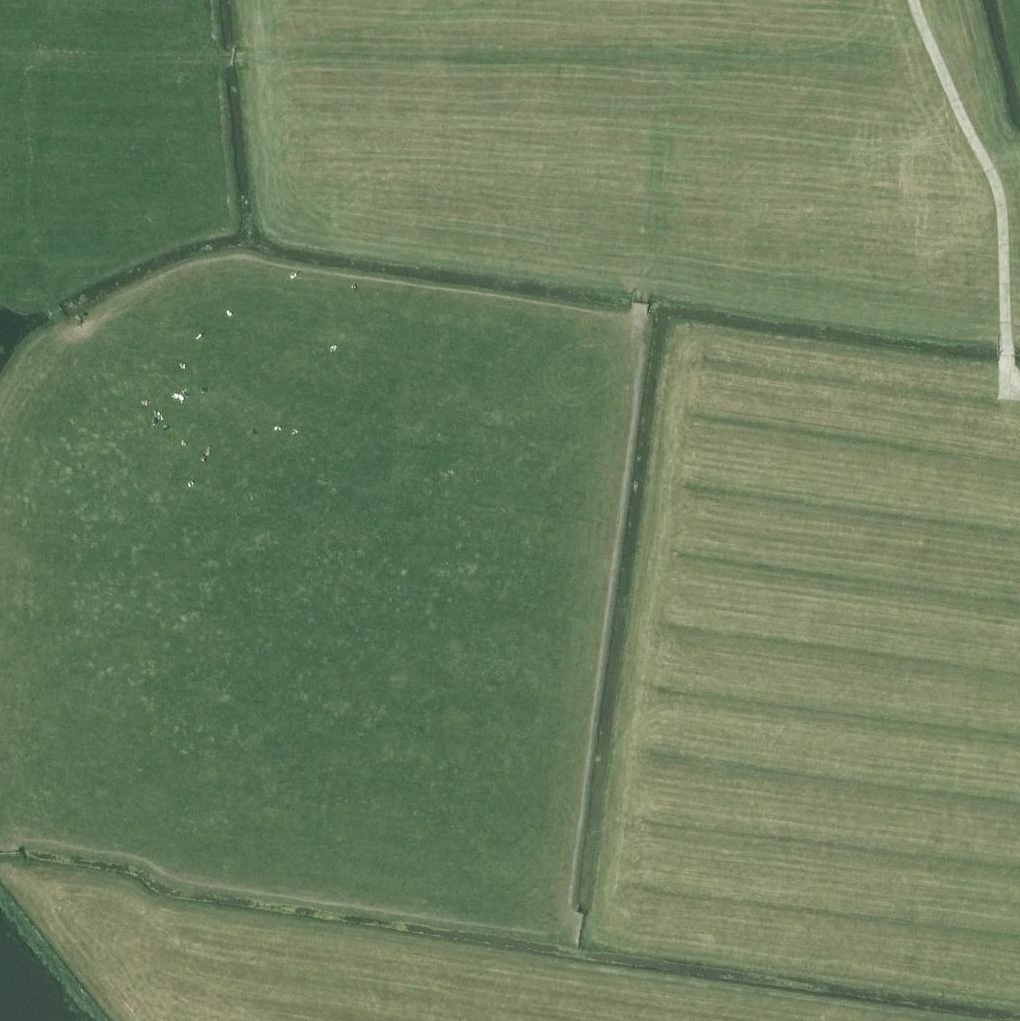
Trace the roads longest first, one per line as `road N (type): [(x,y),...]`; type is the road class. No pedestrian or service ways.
road 1 (track): [(1005,393),(1000,195),(913,0)]

